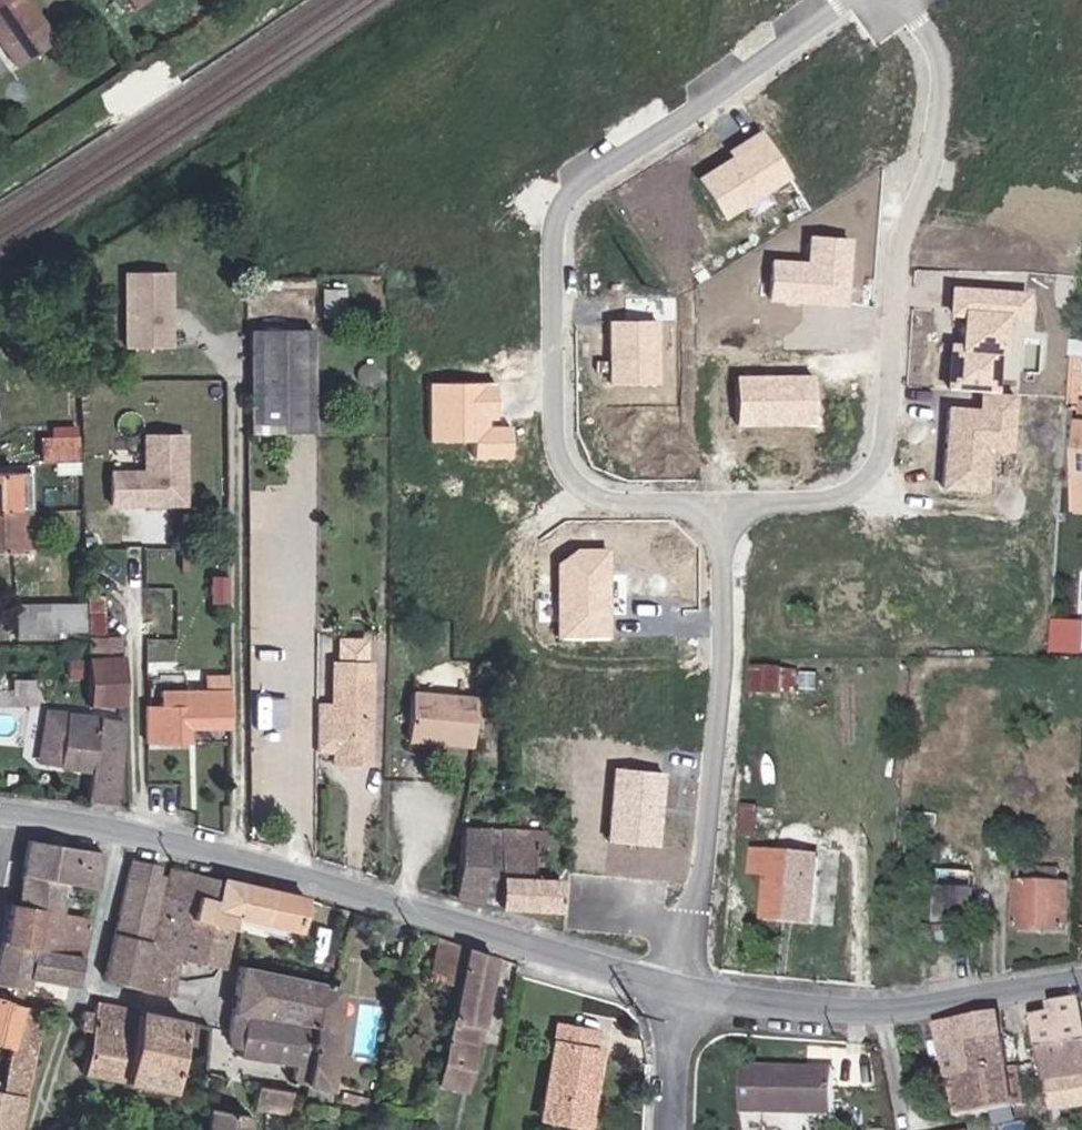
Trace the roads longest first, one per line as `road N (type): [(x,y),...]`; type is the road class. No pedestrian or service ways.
road 1 (residential): [(719,508),(594,499),(563,469),(550,419),(556,220),(582,179),(864,0)]
road 2 (unclassified): [(671,984),(458,918),(165,845),(0,813)]
road 3 (residential): [(898,0),(936,47),(944,95),(926,180),(898,241),(877,471),(827,501),(719,508)]
road 4 (residential): [(671,984),(697,909),(726,647),(719,508)]
road 5 (unclassified): [(1081,993),(867,1021),(671,984)]

